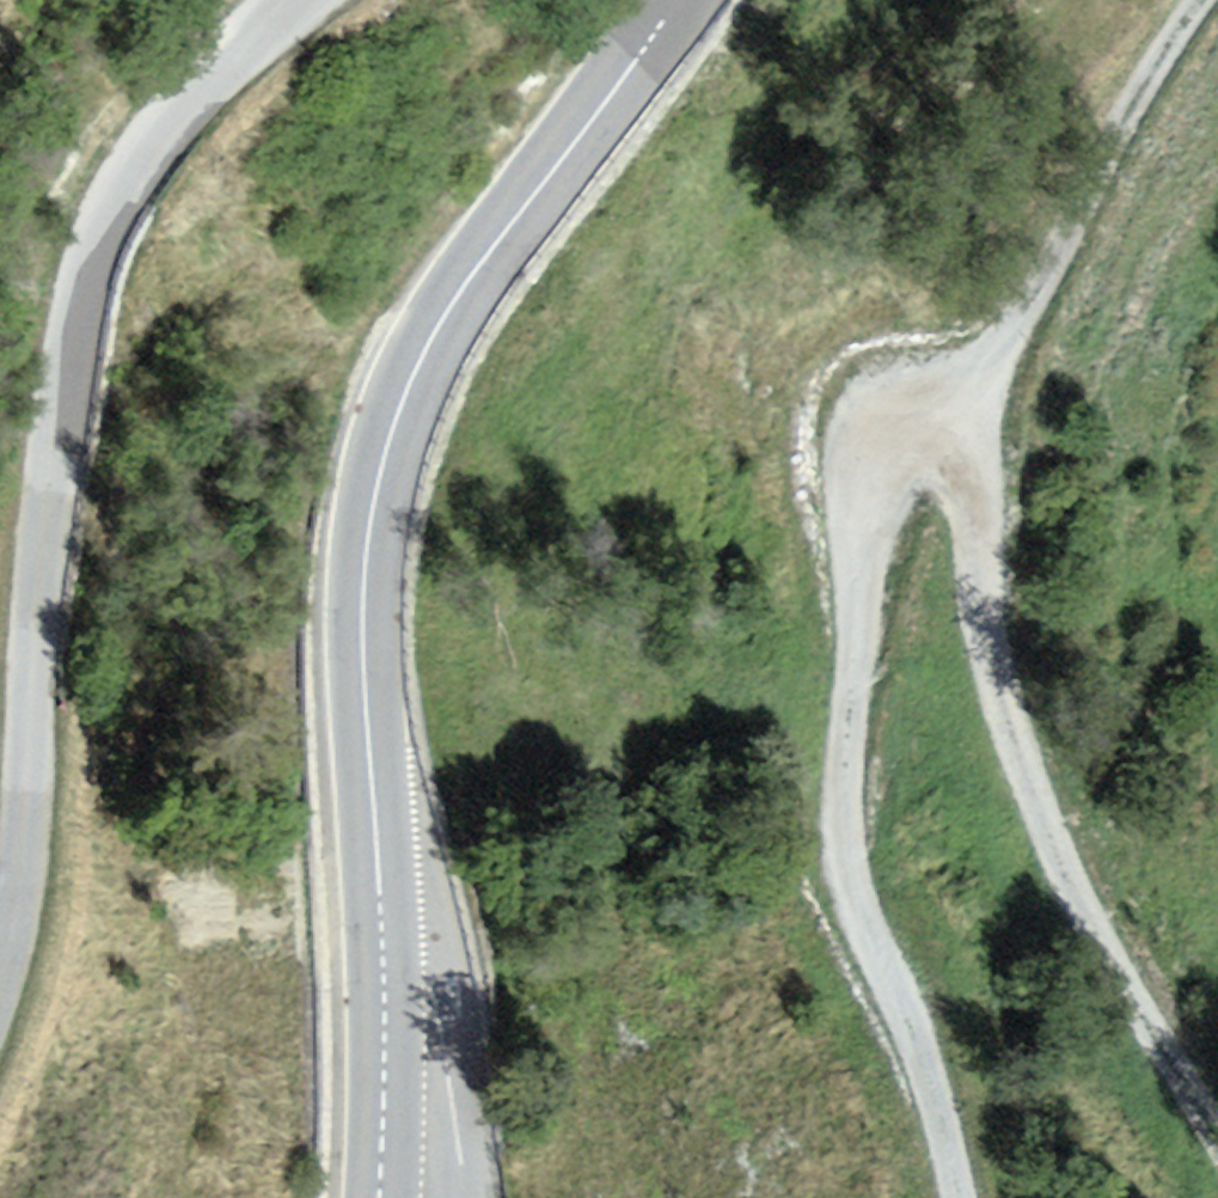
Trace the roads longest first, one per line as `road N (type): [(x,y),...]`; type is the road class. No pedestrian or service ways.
road 1 (track): [(959,1197),(912,1027),(860,915),(844,819),(870,513),(880,466),(891,448),(912,439),(938,438),(973,468),(984,603),(1019,760),(1086,923),(1217,1138)]
road 2 (tertiary): [(385,1197),(363,625),(369,519),(401,406),(449,308),(674,0)]
road 3 (unclassified): [(285,0),(162,124),(101,228),(53,456),(21,849),(0,967)]
road 4 (track): [(1216,0),(947,443)]
road 5 (track): [(383,1004),(424,1015),(447,1048),(472,1197)]

